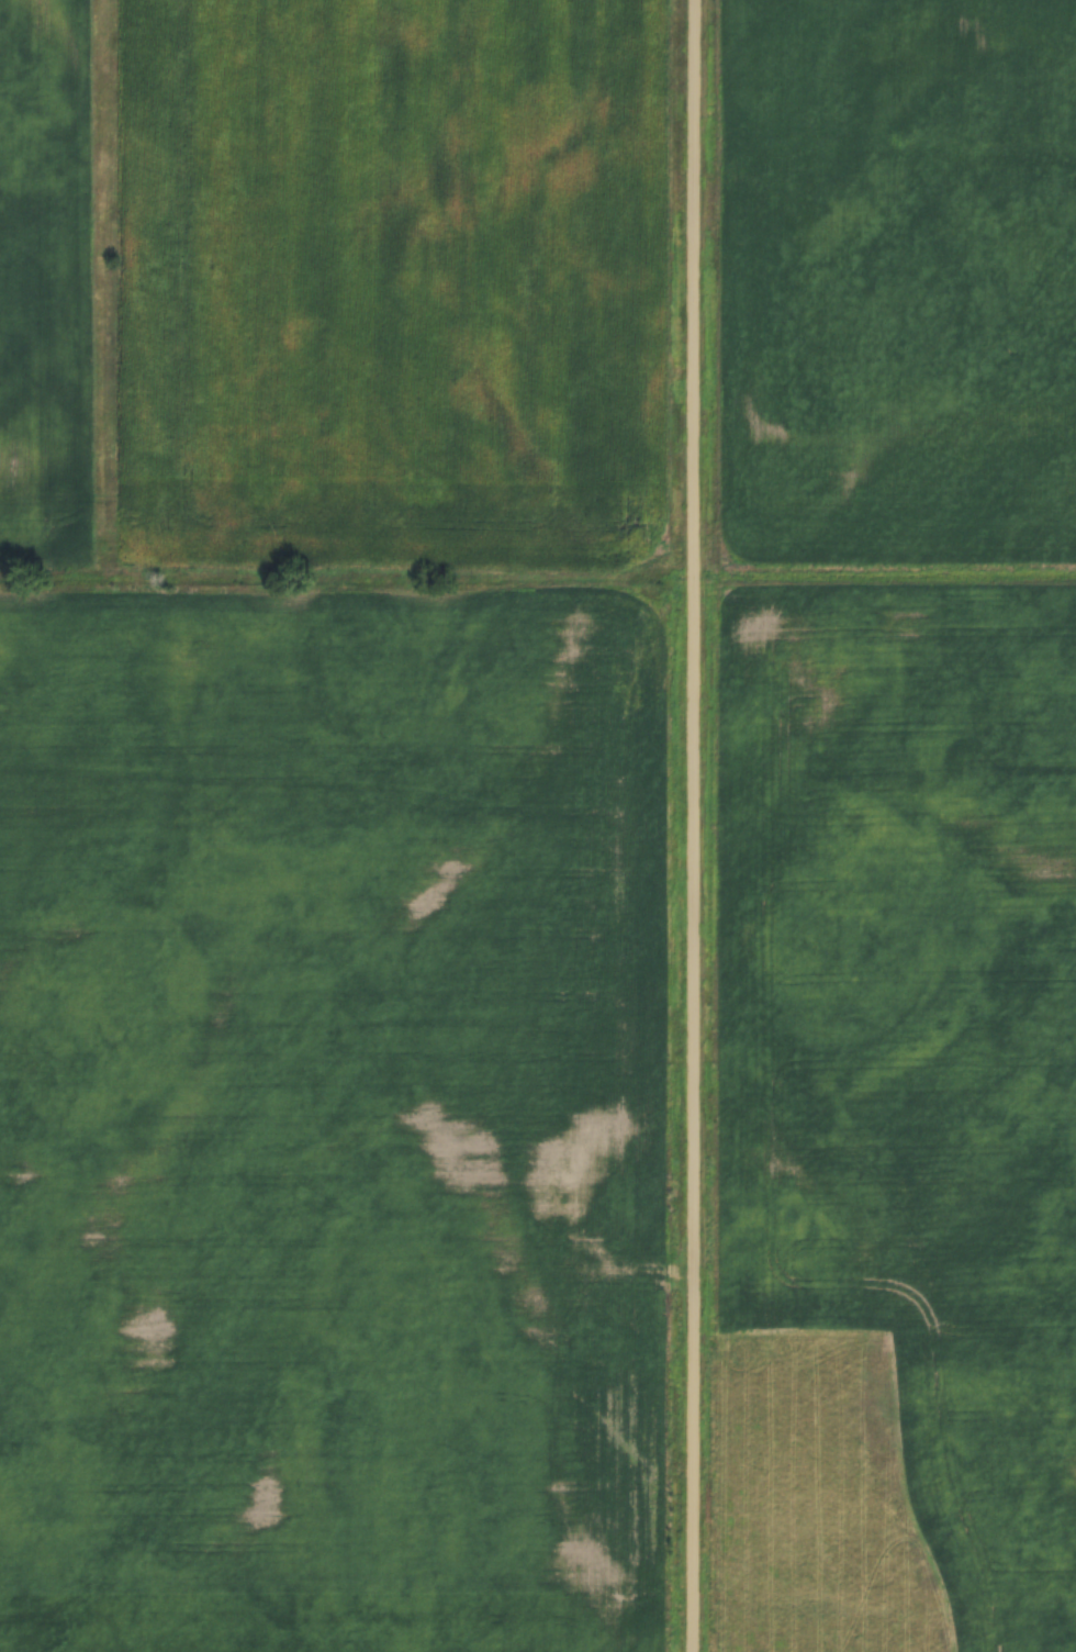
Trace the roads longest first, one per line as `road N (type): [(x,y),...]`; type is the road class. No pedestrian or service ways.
road 1 (residential): [(693,1651),(694,0)]

